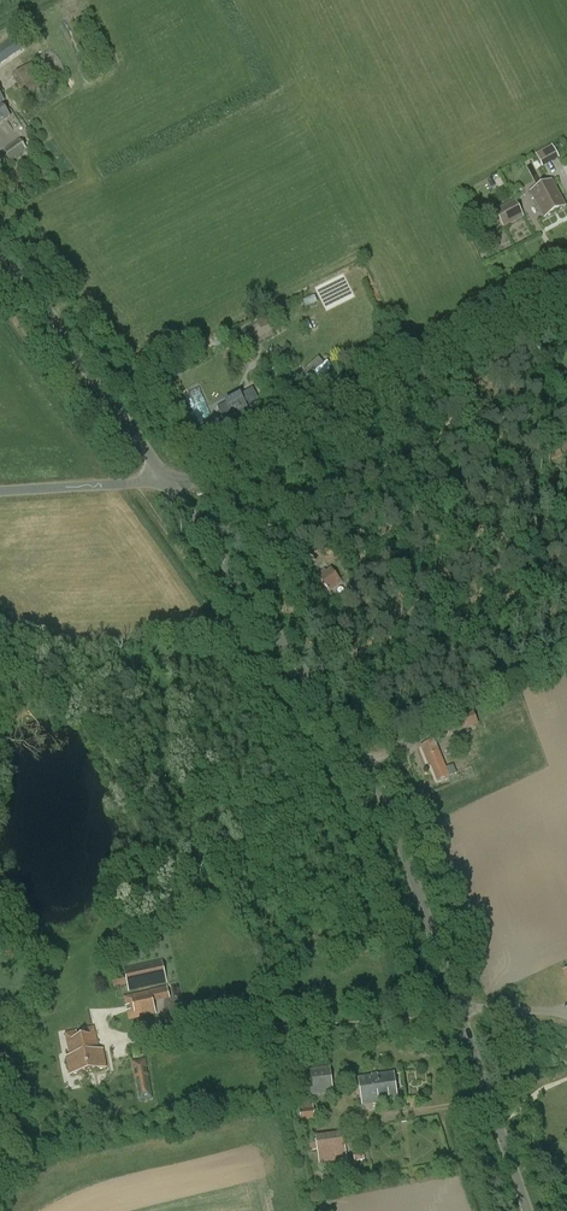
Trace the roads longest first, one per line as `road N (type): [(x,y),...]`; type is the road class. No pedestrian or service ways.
road 1 (unclassified): [(524,1210),(370,775),(174,491)]
road 2 (unclassified): [(174,491),(566,294)]
road 3 (unclassified): [(168,482),(0,246)]
road 4 (unclassified): [(0,491),(168,482)]

